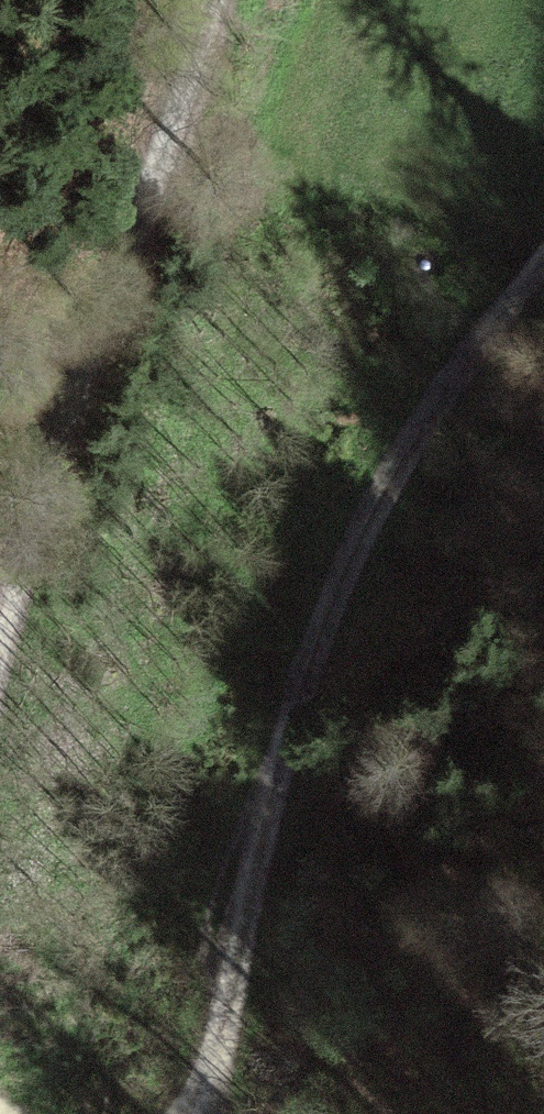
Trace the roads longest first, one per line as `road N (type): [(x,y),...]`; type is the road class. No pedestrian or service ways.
road 1 (track): [(203,1113),(223,1005),(315,644),(403,456),(543,264)]
road 2 (track): [(219,0),(14,569),(0,633)]

